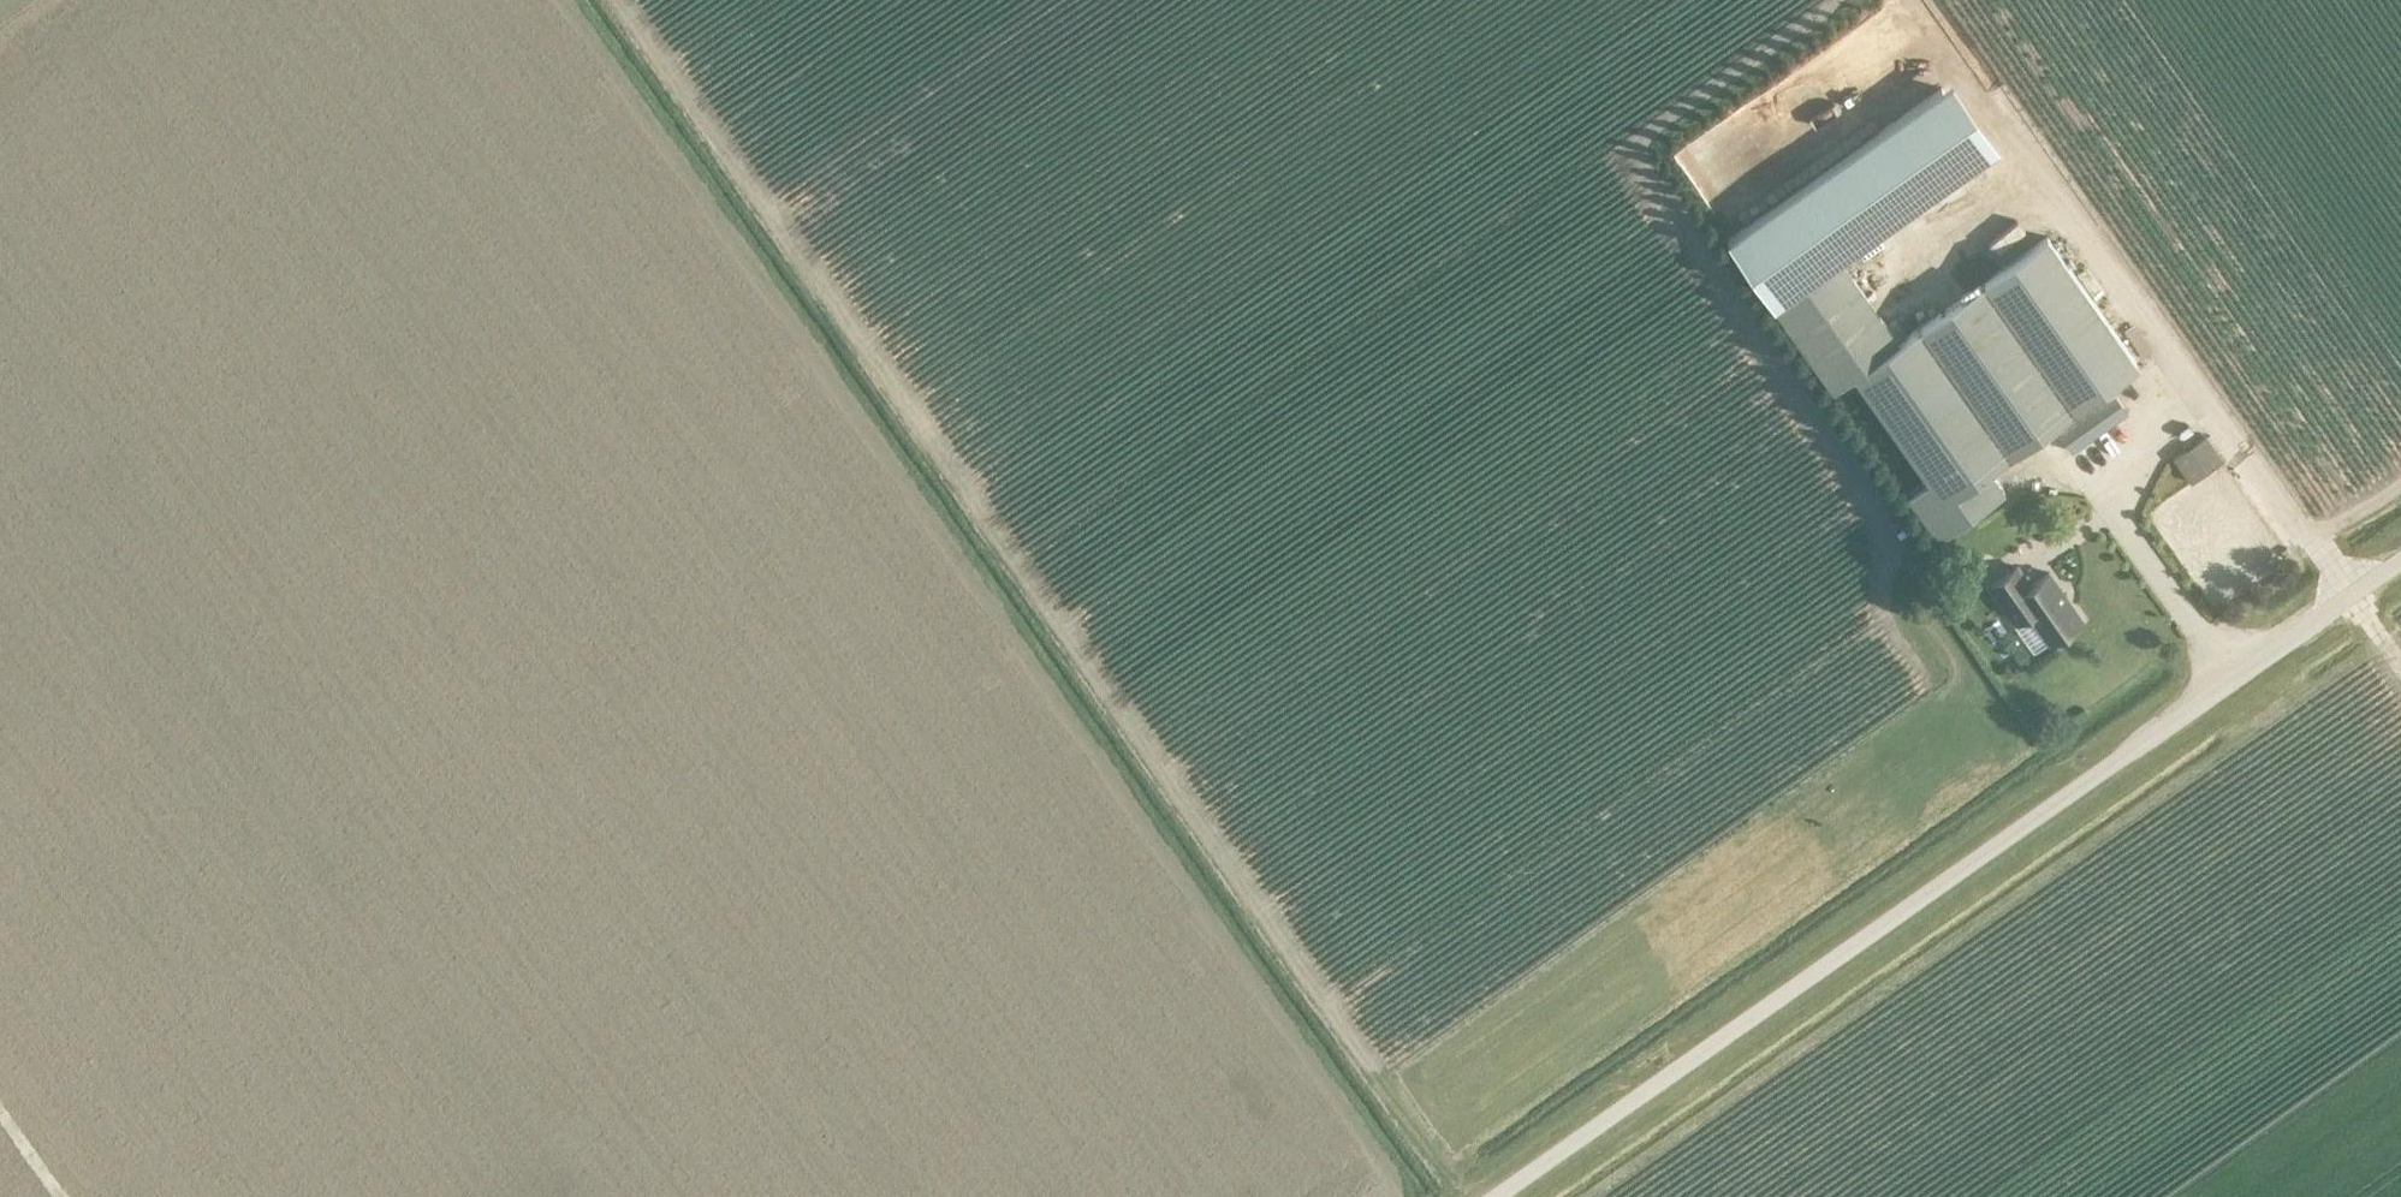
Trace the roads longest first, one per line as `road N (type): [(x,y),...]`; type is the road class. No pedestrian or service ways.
road 1 (unclassified): [(2400,564),(1503,1196)]

